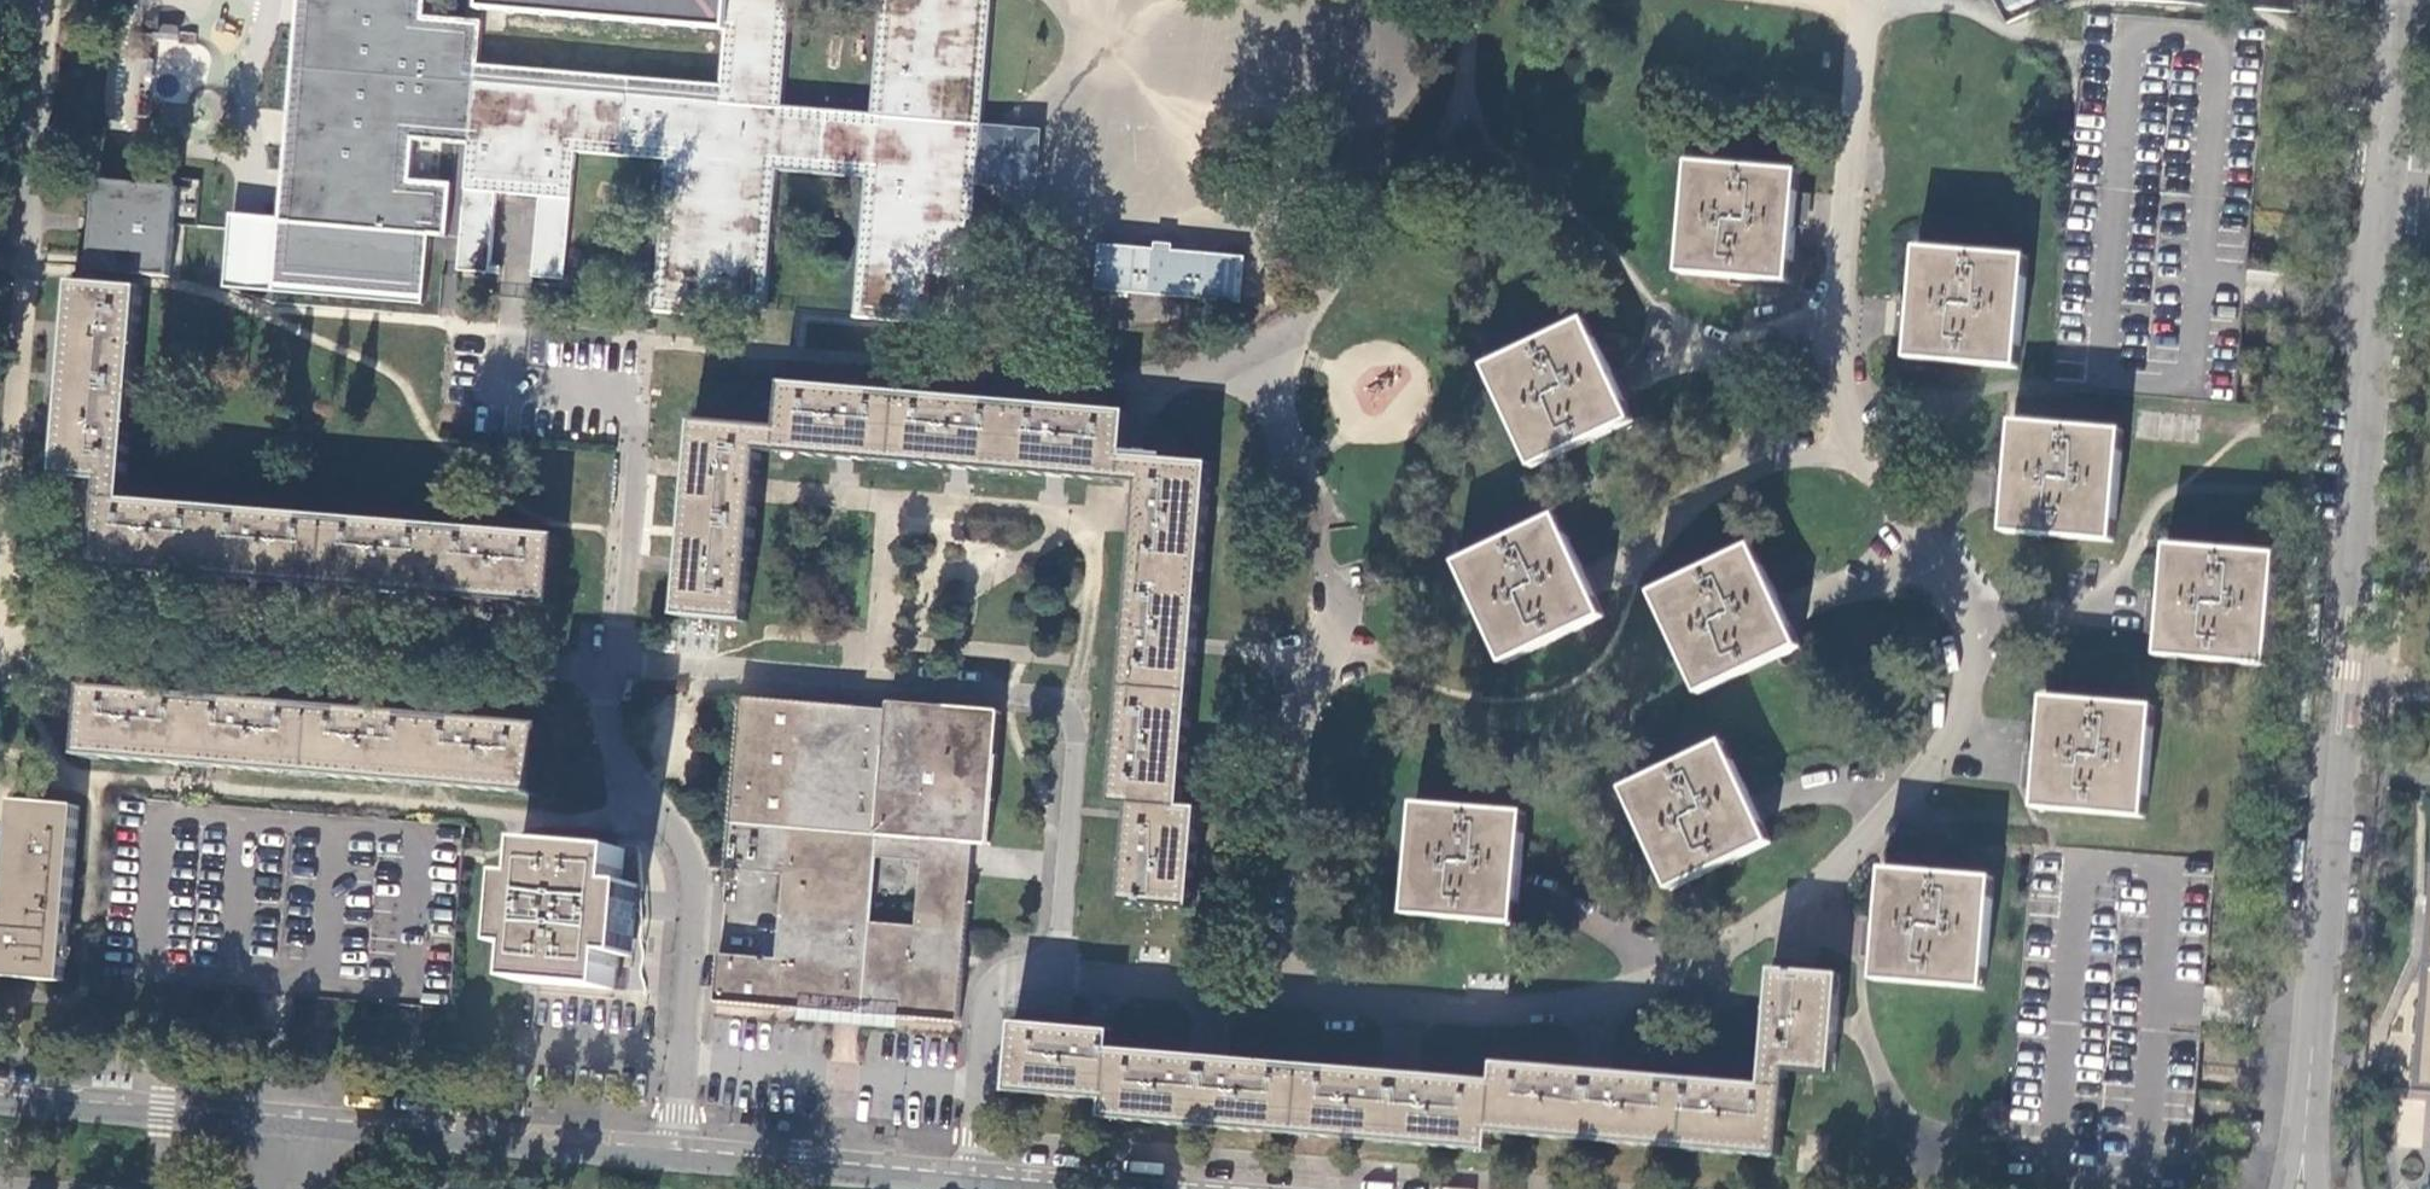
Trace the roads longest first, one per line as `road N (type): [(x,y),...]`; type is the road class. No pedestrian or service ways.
road 1 (residential): [(1851,179),(1836,354),(1843,406),(1866,462),(1972,616),(1976,669),(1961,723),(1924,776),(1750,944),(1592,1000),(1439,1015),(1292,1009)]
road 2 (residential): [(2388,159),(2306,1128)]
road 3 (residential): [(1045,982),(1075,703),(605,660)]
road 4 (tertiary): [(680,1158),(0,1104)]
road 5 (residential): [(605,660),(1,609)]
road 6 (residential): [(680,1158),(698,896),(681,847),(612,747),(600,707),(605,660)]
road 7 (residential): [(1329,633),(1305,679),(1292,1009)]
road 8 (residential): [(605,660),(640,352)]
road 9 (tertiary): [(978,1182),(680,1158)]
road 10 (residential): [(1045,982),(992,979),(978,1182)]
road 11 (residential): [(1292,1009),(1045,982)]
road 12 (residential): [(2401,0),(2388,159)]

